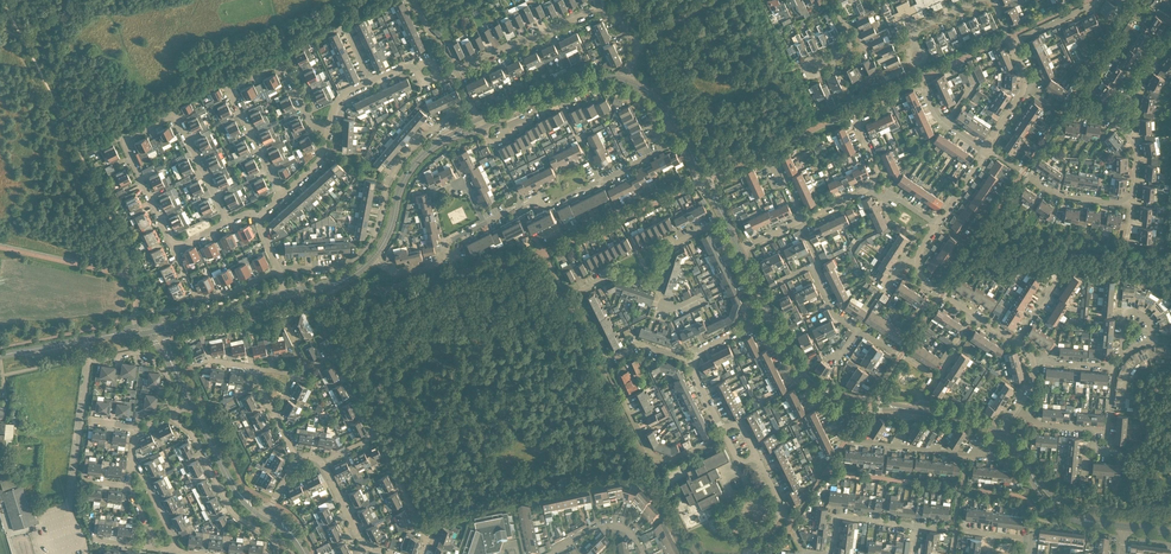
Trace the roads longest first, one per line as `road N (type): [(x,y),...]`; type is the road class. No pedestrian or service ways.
road 1 (residential): [(479,119),(470,101),(410,150),(366,242),(349,257),(278,266)]
road 2 (residential): [(280,191),(229,87),(282,62),(321,141)]
road 3 (residential): [(659,132),(644,105),(615,89),(576,92),(506,127),(494,143),(483,127)]
road 4 (residential): [(641,48),(619,16),(608,12),(455,69)]
road 5 (residential): [(984,150),(1022,89),(1018,41),(1089,0)]
road 6 (residential): [(652,282),(669,241),(711,222),(748,291),(749,322)]
road 7 (residential): [(724,434),(671,460),(649,454),(603,353)]
road 8 (residential): [(275,553),(277,538),(239,516),(178,420),(178,408)]
road 9 (residential): [(227,220),(176,115),(122,140)]
road 10 (tertiary): [(1121,528),(1054,504),(999,431)]
road 11 (residential): [(848,437),(966,458),(999,431)]
road 12 (residential): [(1134,203),(1059,193),(984,150)]
road 13 (residential): [(1016,409),(1041,425),(1107,430),(1115,365)]
road 14 (residential): [(848,437),(764,330),(749,322)]
road 15 (tertiary): [(374,259),(414,163),(454,135)]
road 16 (residential): [(603,353),(577,292),(608,272),(652,282)]
road 17 (residential): [(278,266),(202,297),(171,243)]
road 18 (unclassified): [(71,503),(86,364)]
road 19 (tertiary): [(736,246),(676,123)]
road 20 (residential): [(374,259),(396,274),(427,268),(444,259),(449,242),(484,223)]
road 21 (residential): [(484,223),(536,197),(542,208),(599,181)]
road 22 (residential): [(424,553),(429,538),(372,435)]
road 23 (residential): [(856,331),(831,308),(796,216)]
road 24 (tertiary): [(626,82),(572,82),(503,112)]
road 25 (residential): [(827,553),(841,513),(917,524)]

